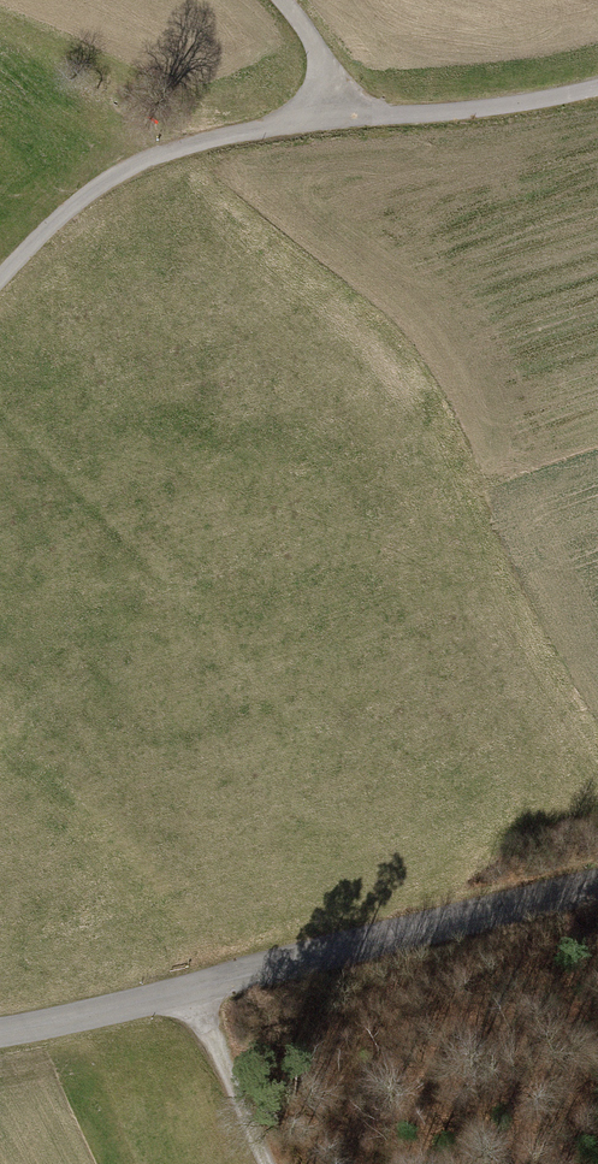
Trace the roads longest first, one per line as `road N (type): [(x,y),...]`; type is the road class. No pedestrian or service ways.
road 1 (track): [(597,90),(486,112),(200,141),(105,180),(0,276)]
road 2 (tertiary): [(597,889),(0,1032)]
road 3 (track): [(191,992),(272,1163)]
road 4 (track): [(341,123),(312,43),(283,0)]

